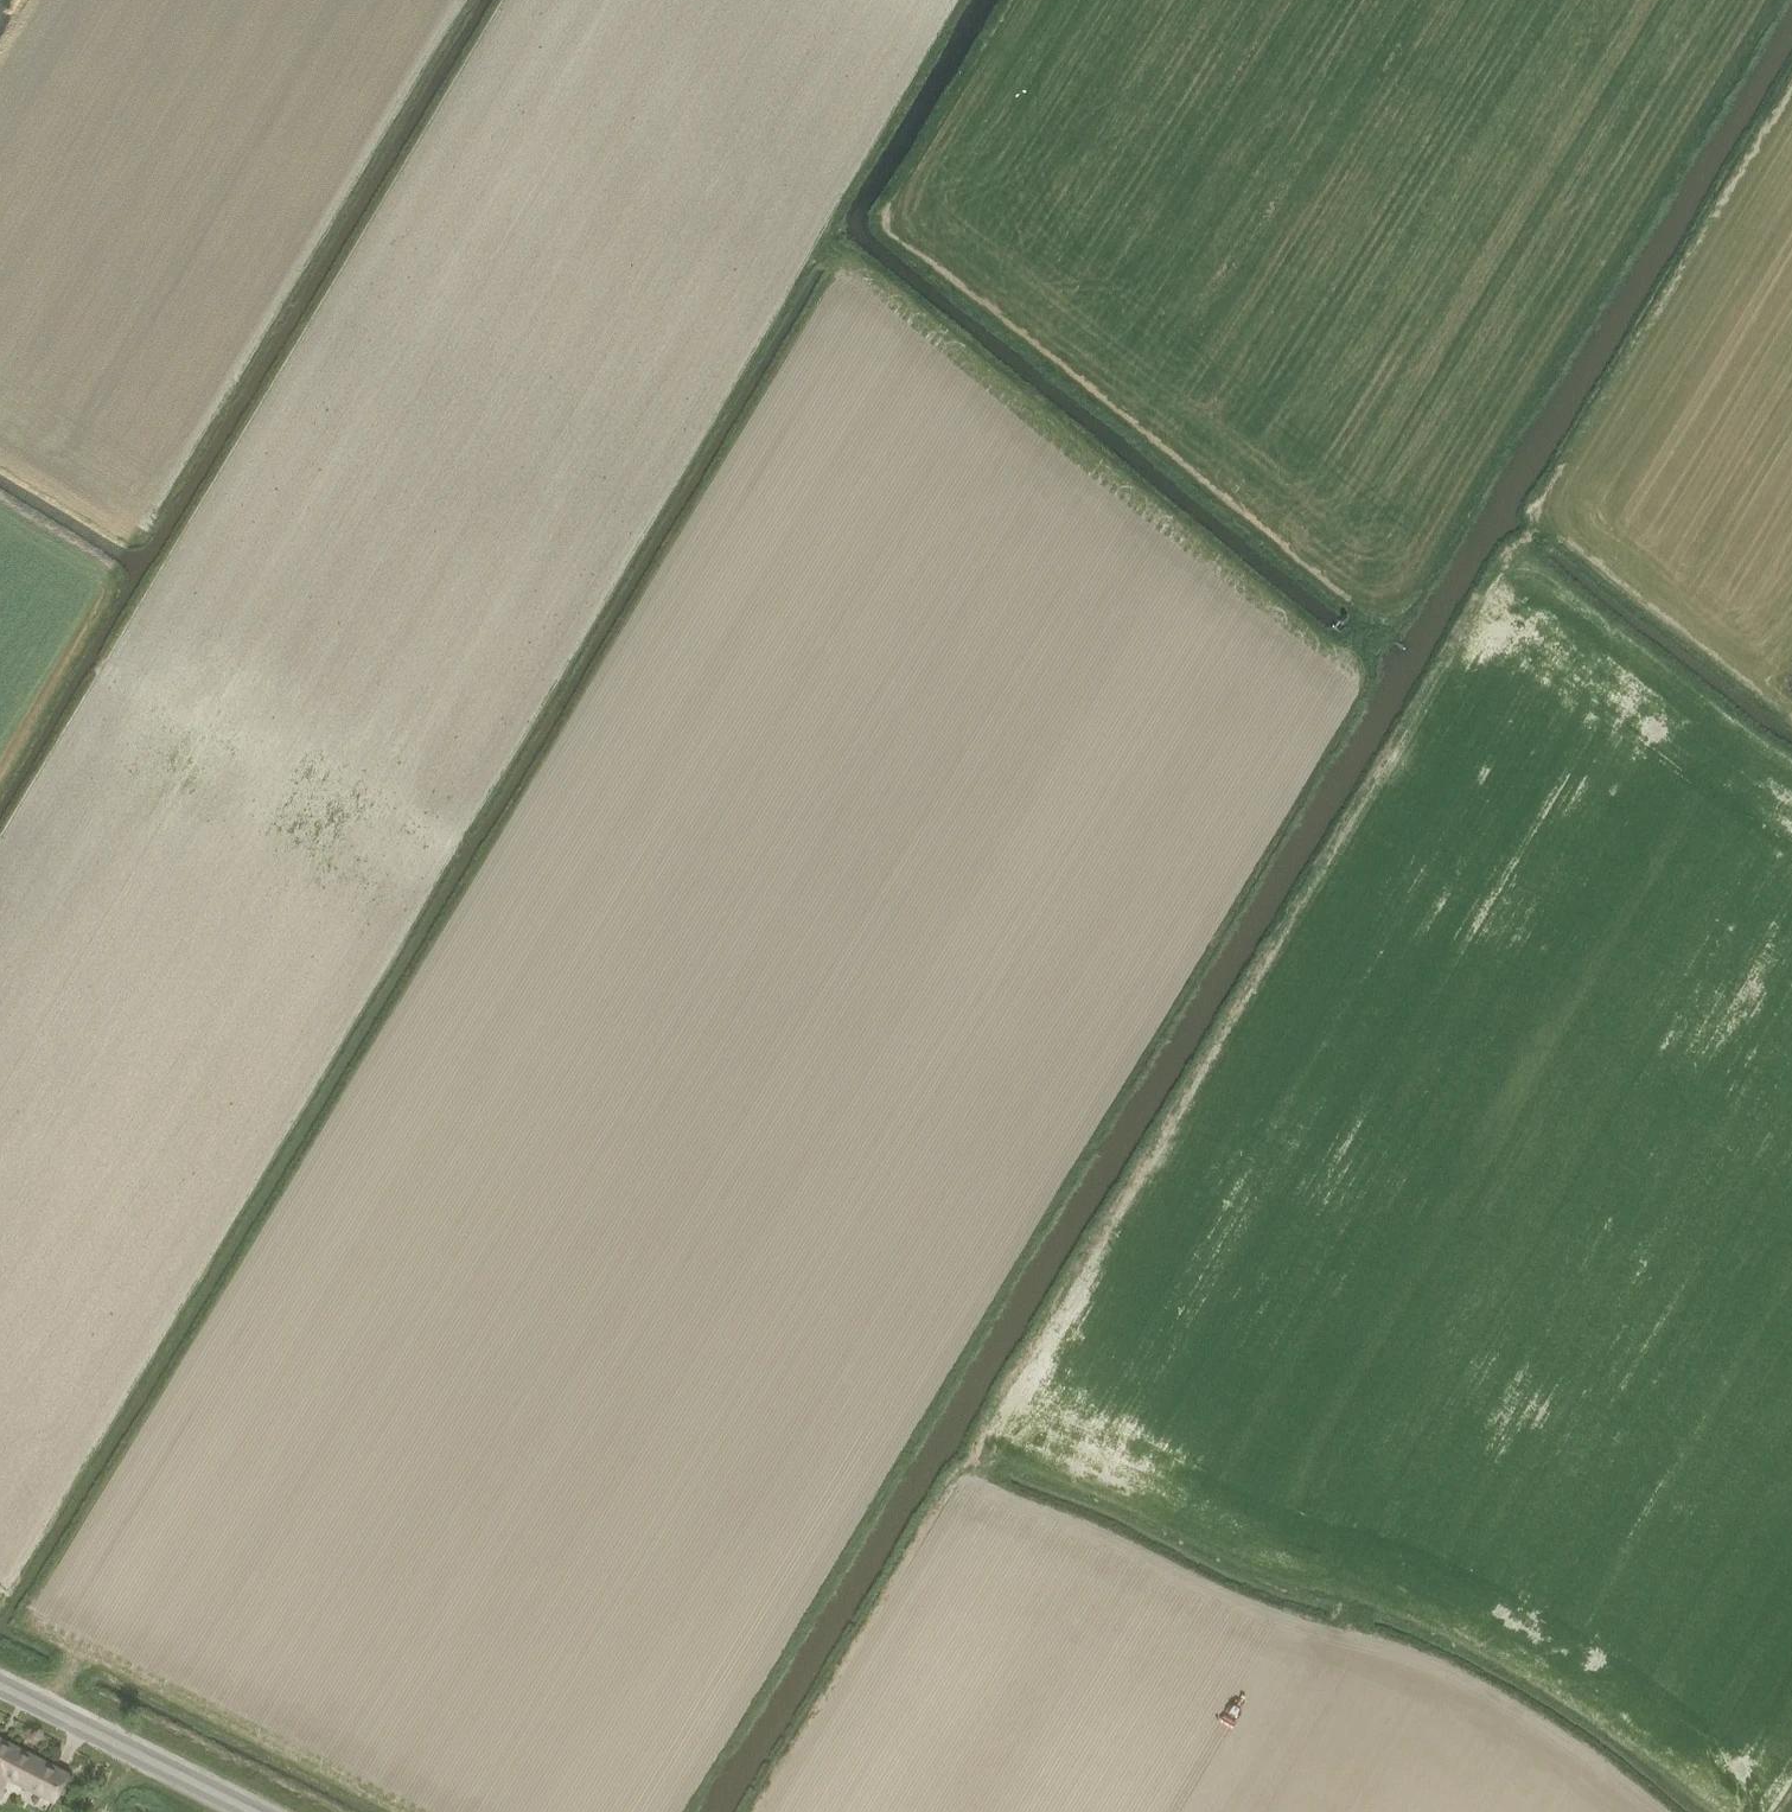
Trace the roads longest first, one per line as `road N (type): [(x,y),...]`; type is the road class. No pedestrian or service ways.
road 1 (tertiary): [(257,1811),(0,1681)]

